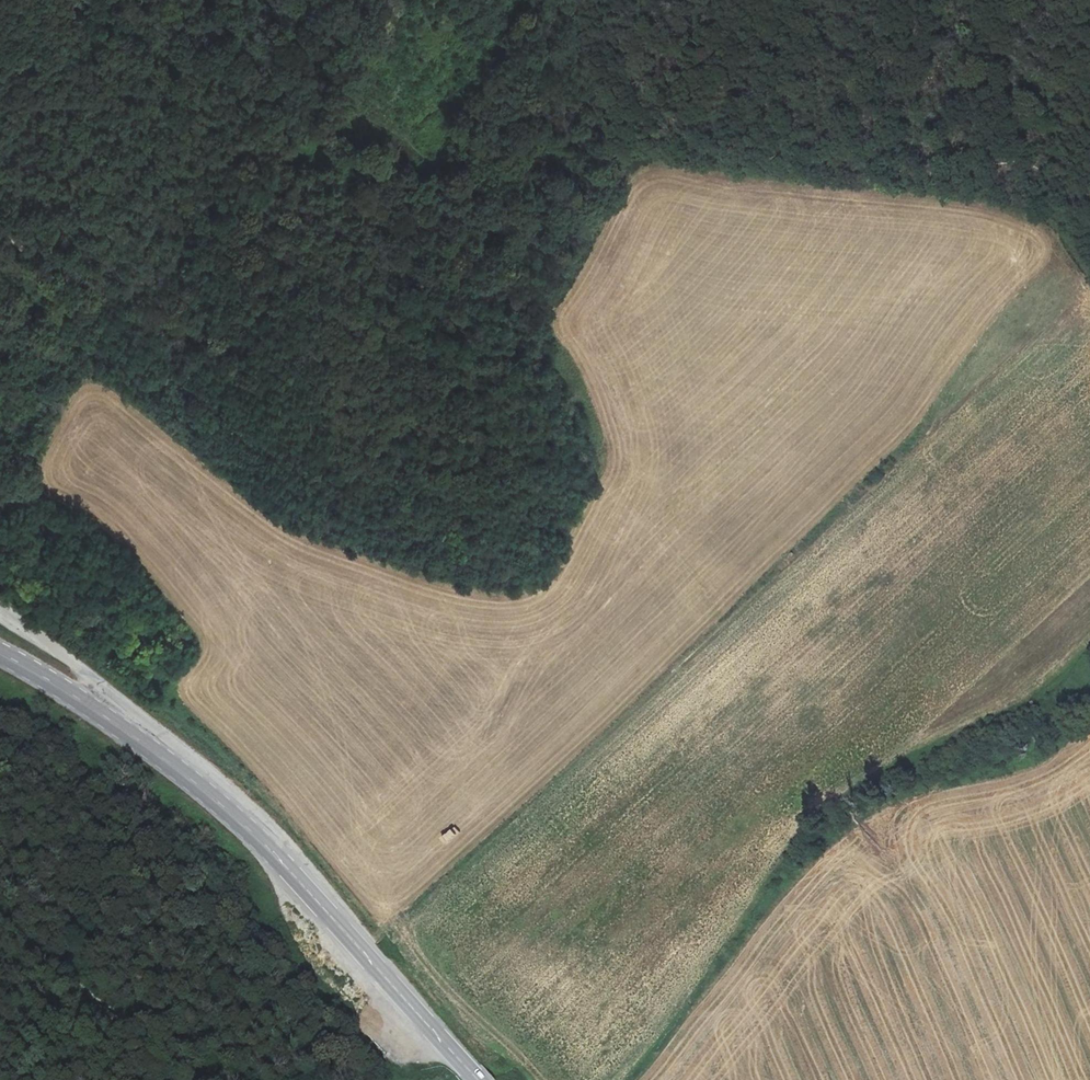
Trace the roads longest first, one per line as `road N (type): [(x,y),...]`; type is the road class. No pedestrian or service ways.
road 1 (primary): [(476,1079),(307,887),(176,768)]
road 2 (track): [(235,1079),(99,1001),(0,916)]
road 3 (unclassified): [(176,768),(144,723),(0,610)]
road 4 (primary): [(176,768),(0,651)]

